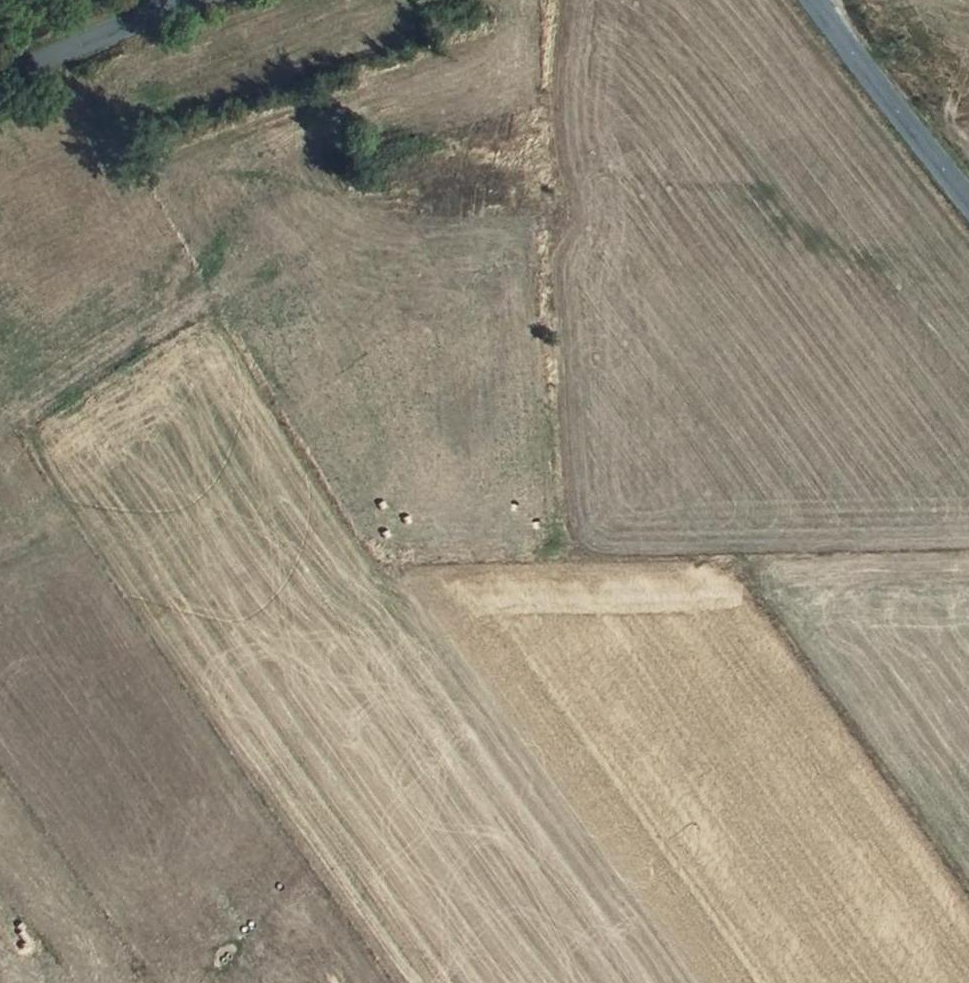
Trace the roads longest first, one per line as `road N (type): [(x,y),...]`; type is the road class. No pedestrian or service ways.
road 1 (tertiary): [(812,0),(968,201)]
road 2 (tertiary): [(0,84),(194,0)]

